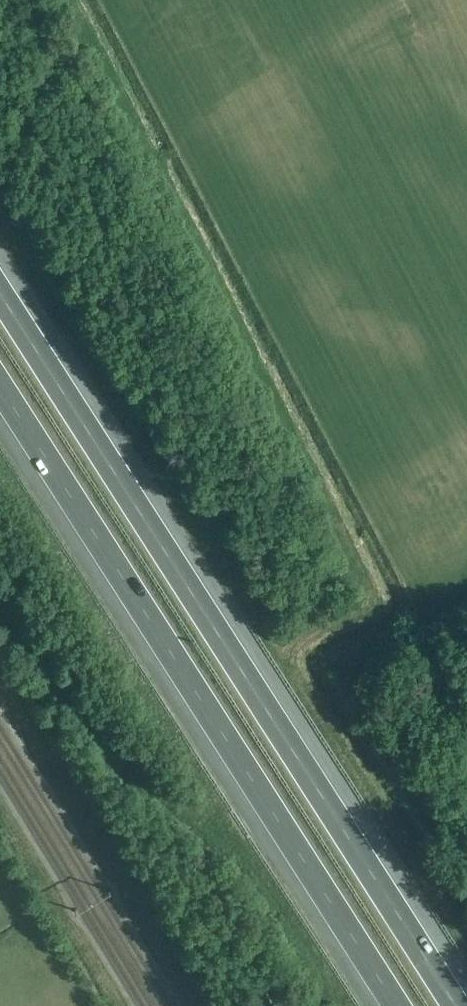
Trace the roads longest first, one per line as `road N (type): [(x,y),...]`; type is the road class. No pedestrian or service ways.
road 1 (motorway): [(466,1005),(0,278)]
road 2 (motorway): [(0,378),(397,1005)]

